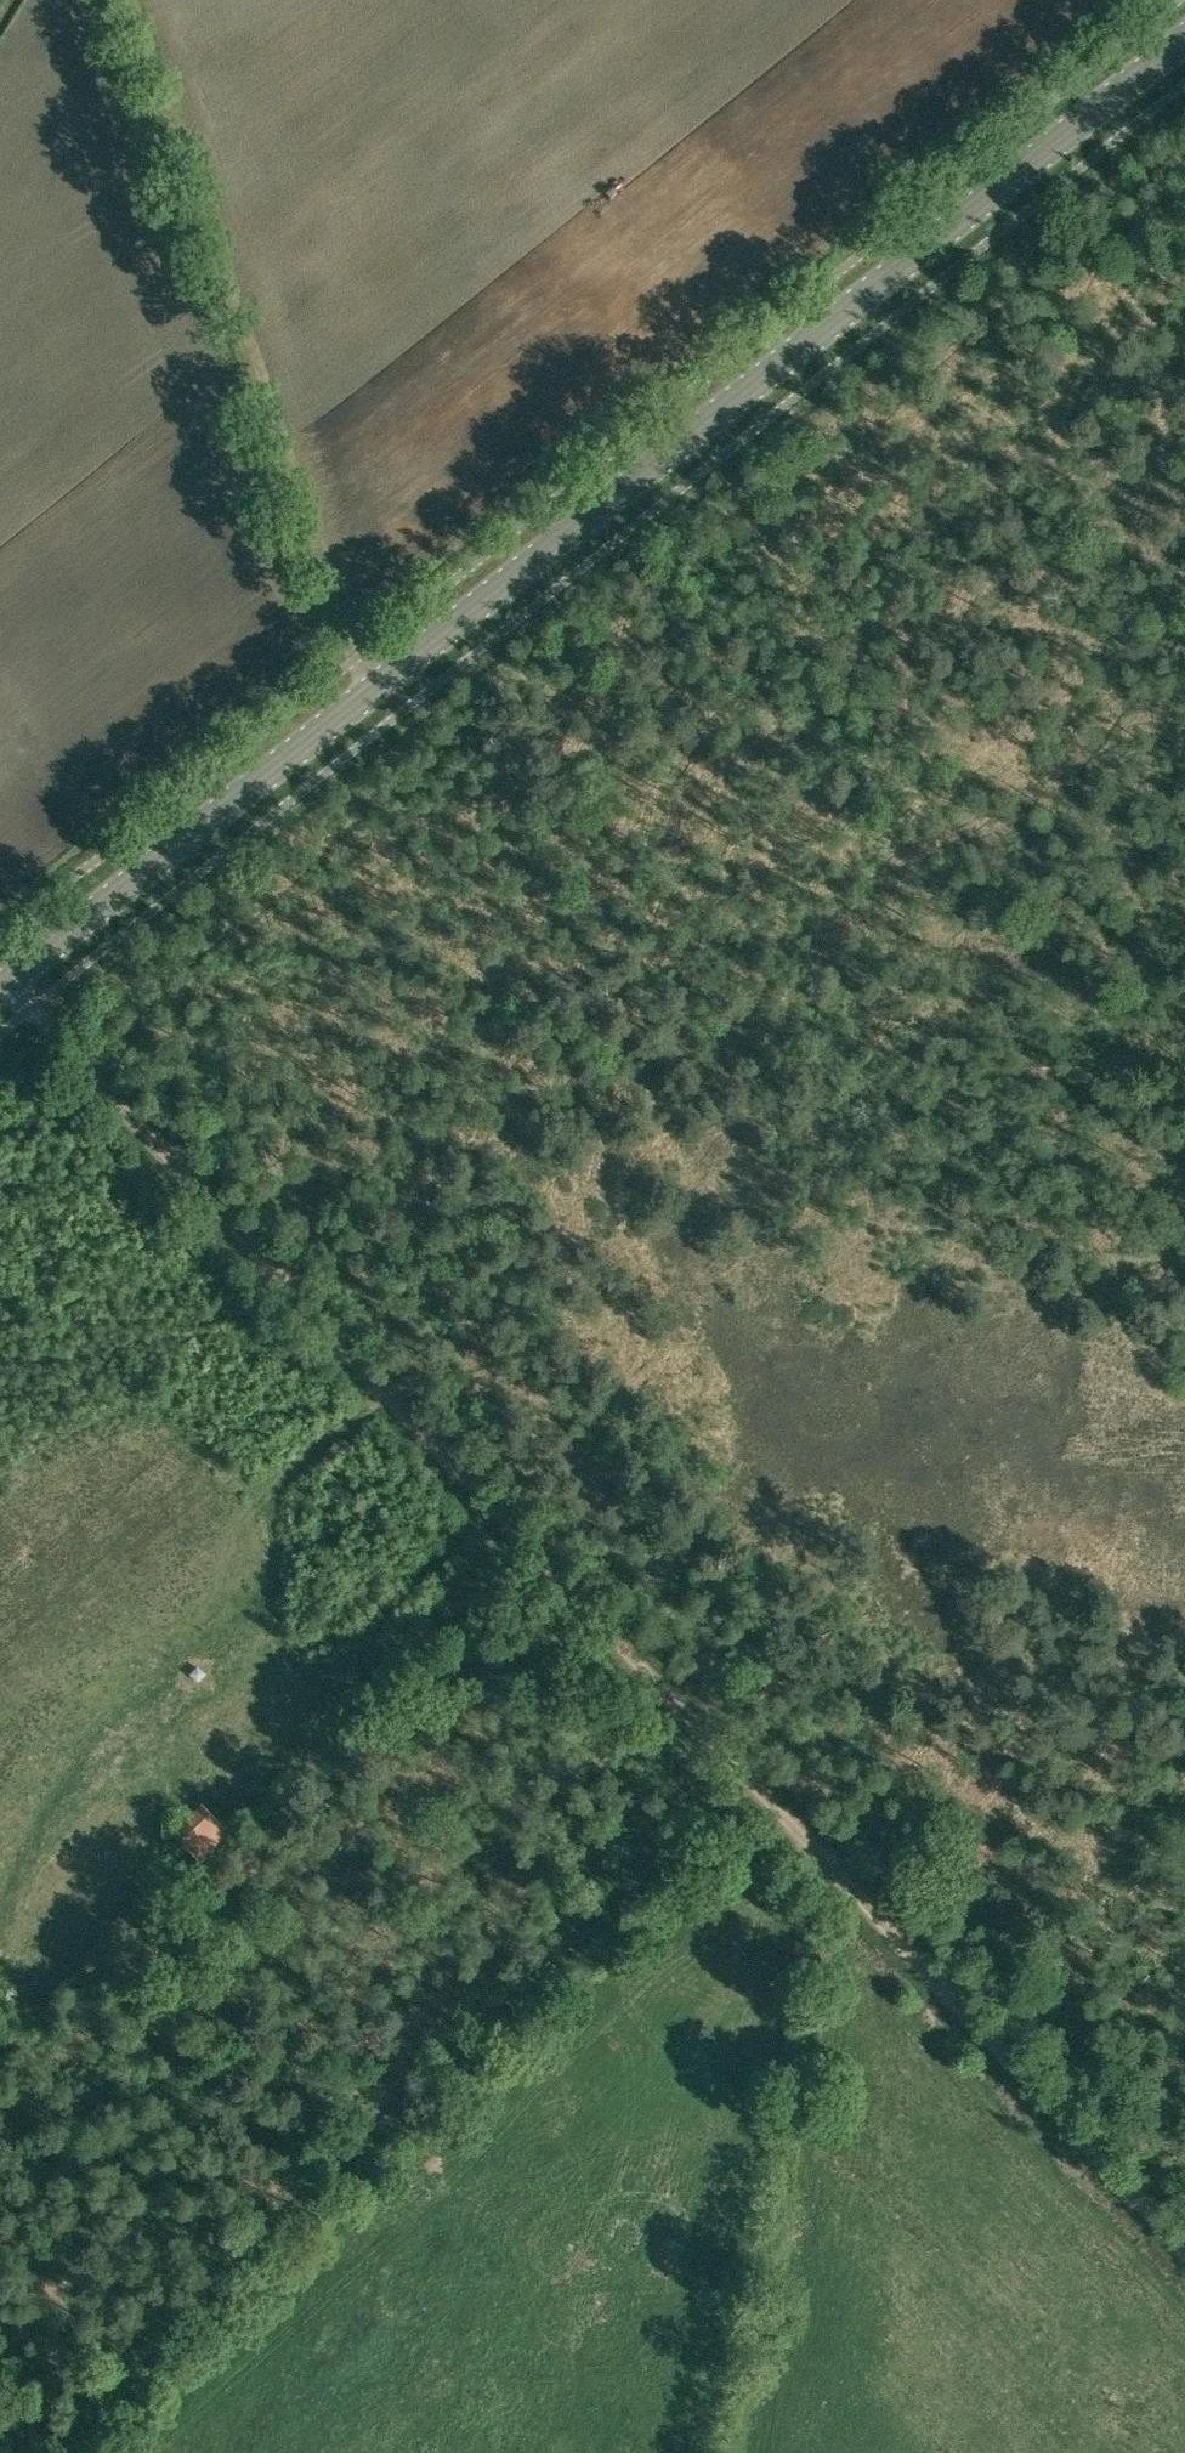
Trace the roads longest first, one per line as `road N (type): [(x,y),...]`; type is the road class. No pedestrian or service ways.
road 1 (track): [(3,982),(836,1885),(1184,2241)]
road 2 (tertiary): [(0,985),(1184,39)]

